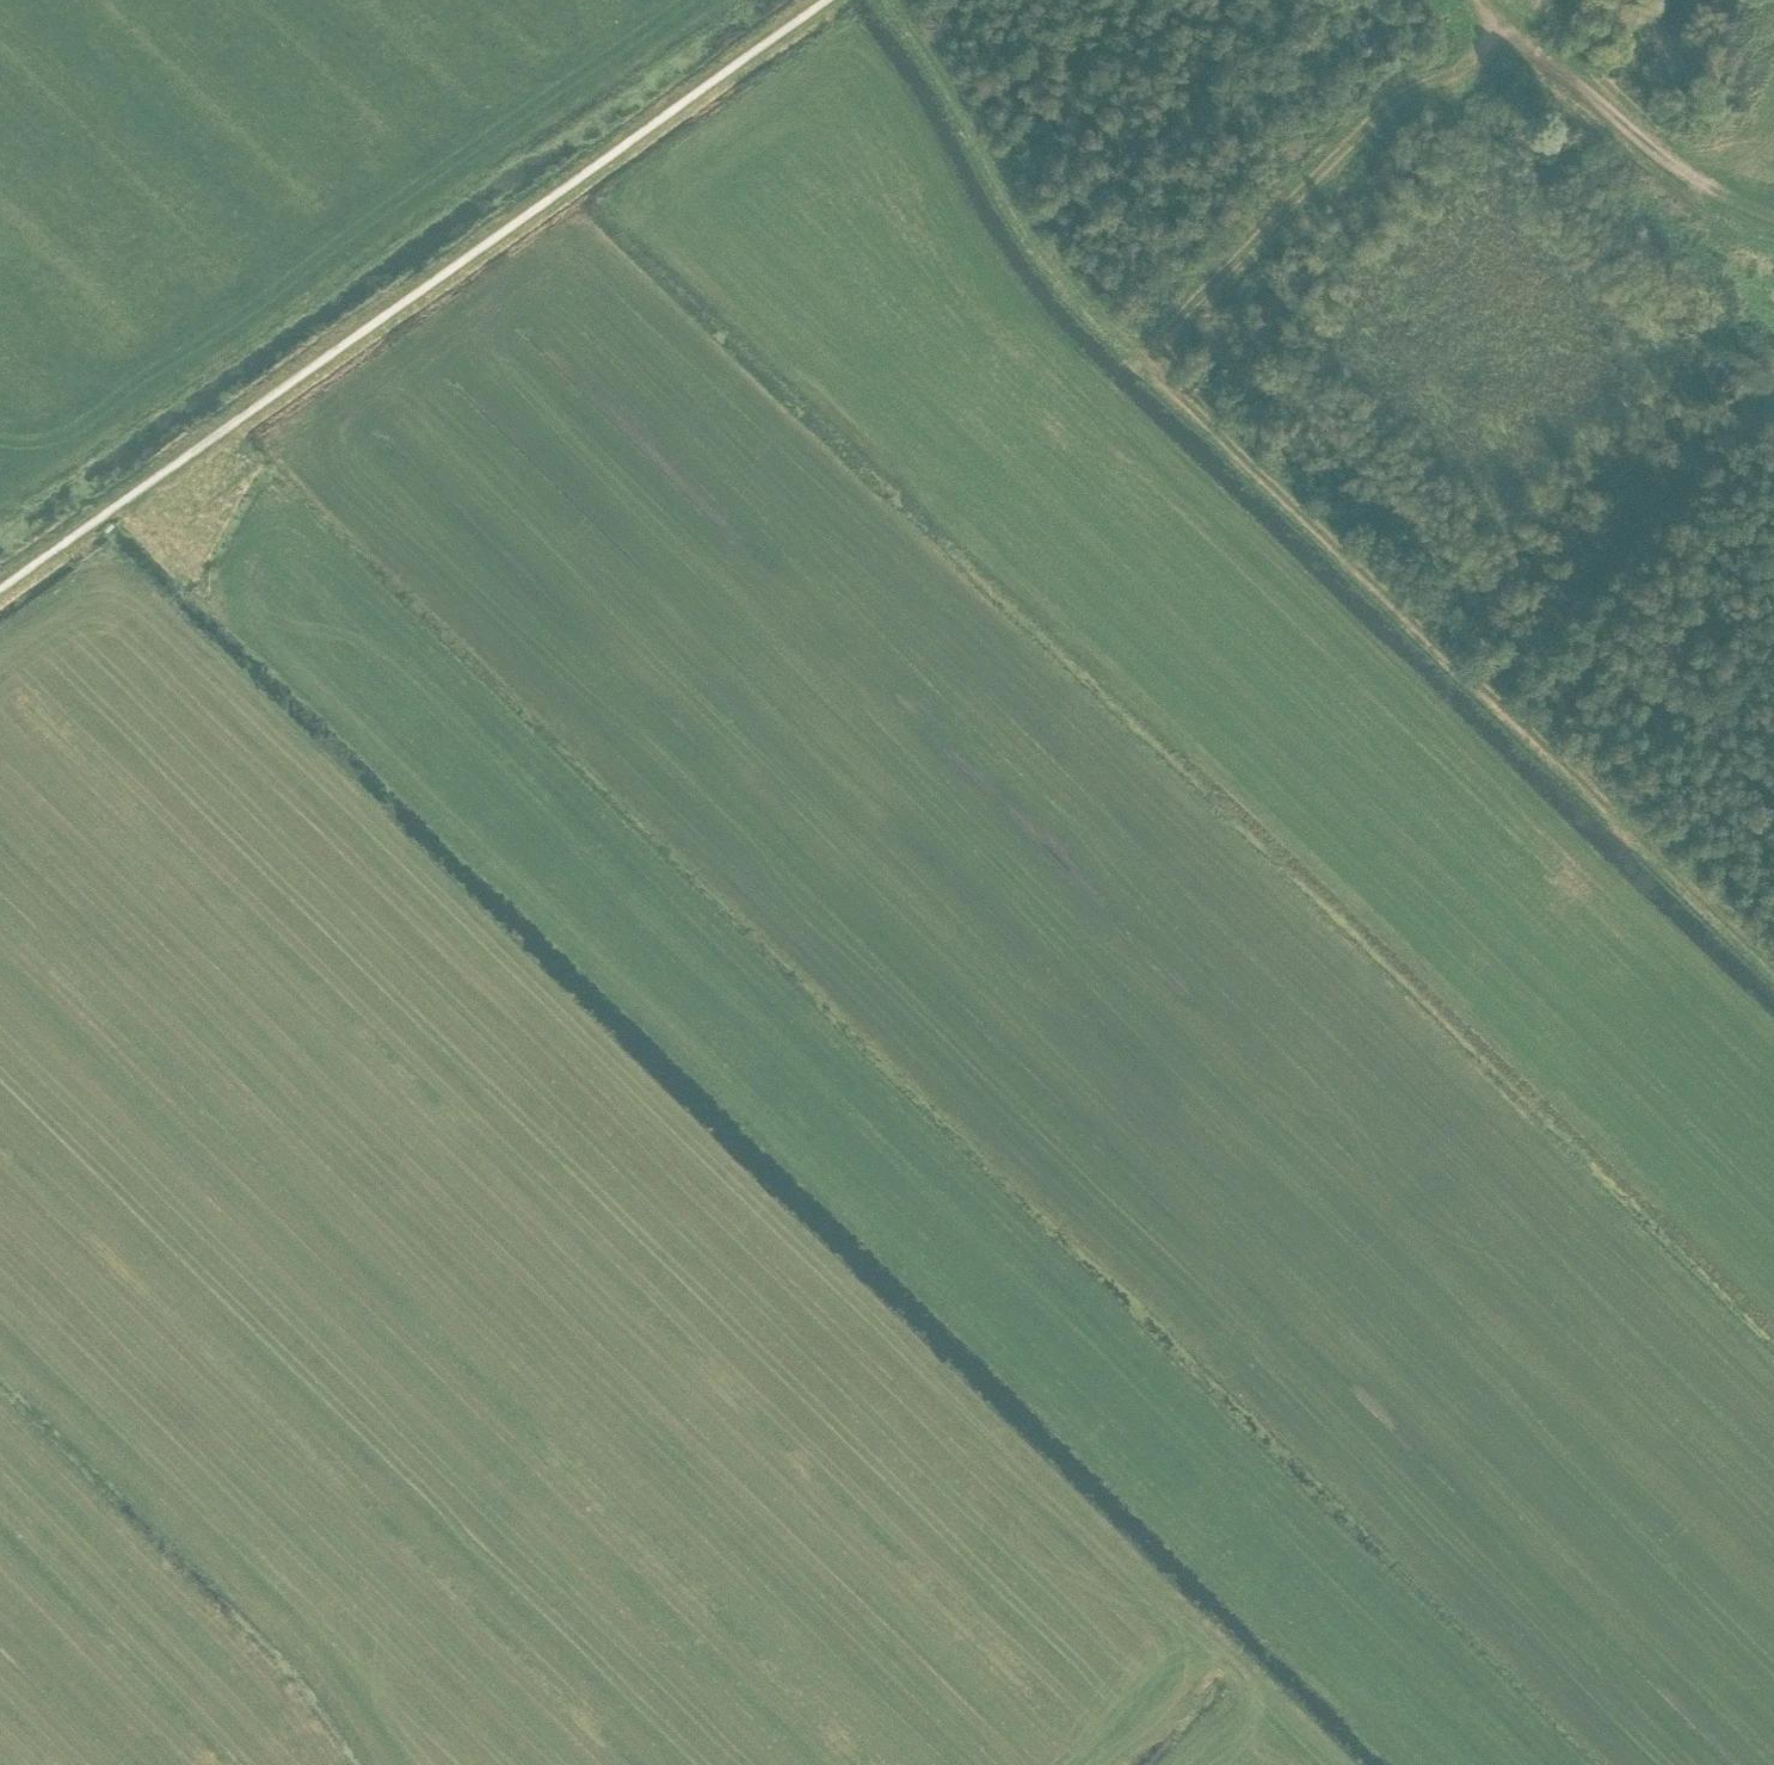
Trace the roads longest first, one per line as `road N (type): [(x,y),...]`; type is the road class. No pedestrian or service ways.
road 1 (track): [(1702,188),(1528,42),(1490,0)]

